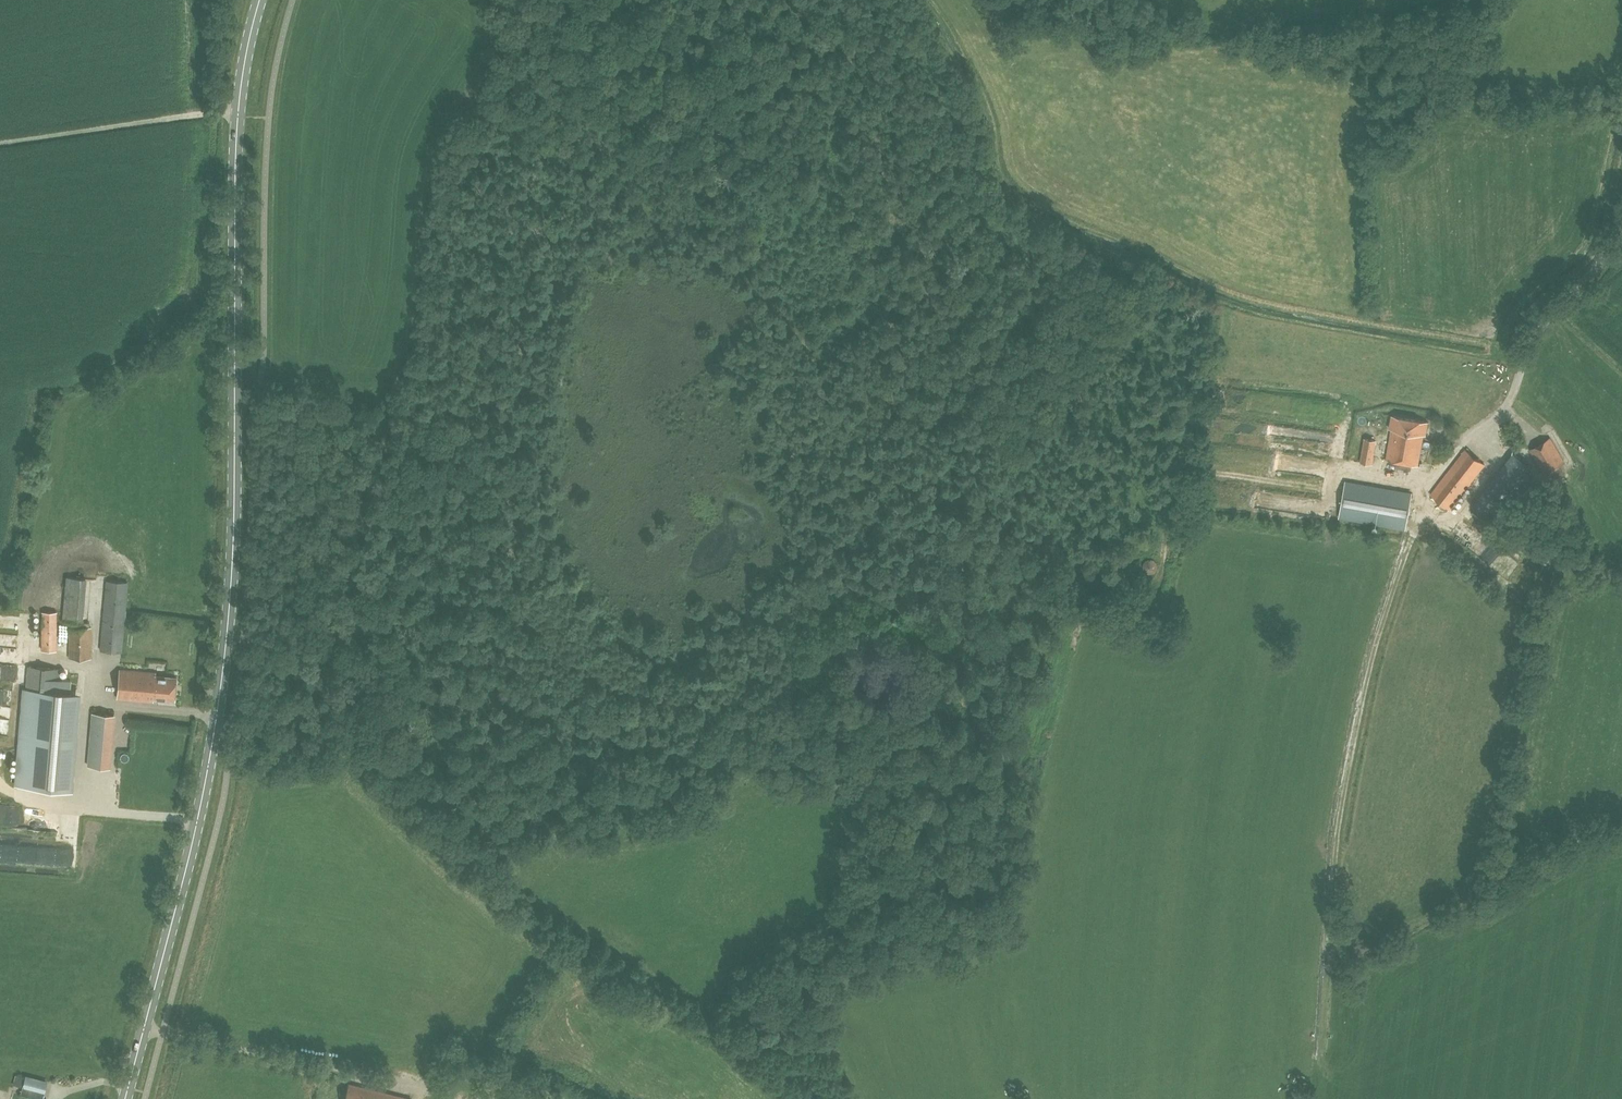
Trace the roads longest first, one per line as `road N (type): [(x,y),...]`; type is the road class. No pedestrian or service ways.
road 1 (secondary): [(123,1098),(205,796),(231,541),(233,135),(258,0)]
road 2 (track): [(1315,1087),(1337,834),(1367,679),(1418,518)]
road 3 (unclassified): [(1621,97),(1540,92),(1398,63),(1327,35),(1284,29),(1215,35)]

